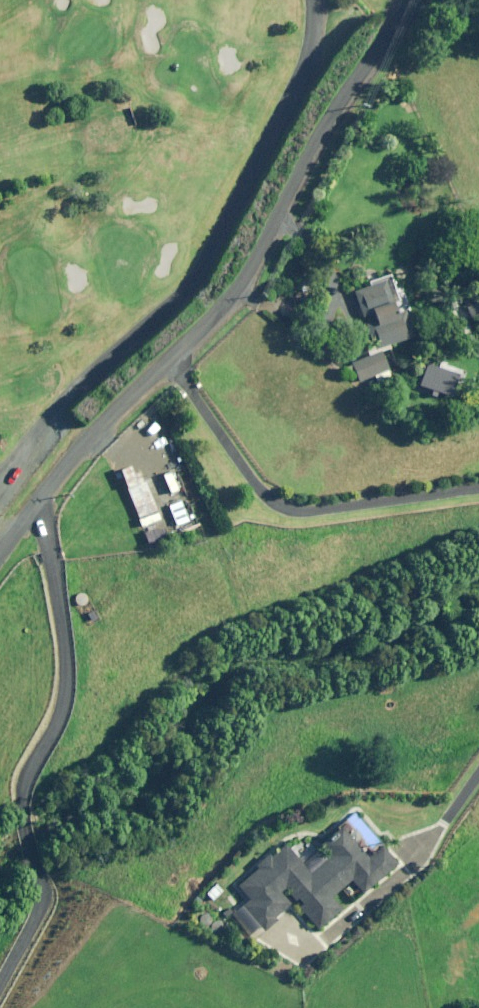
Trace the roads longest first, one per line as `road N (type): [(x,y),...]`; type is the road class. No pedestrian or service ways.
road 1 (unclassified): [(0,554),(99,426),(237,287),(300,165),(412,0)]
road 2 (track): [(307,0),(304,56),(198,271),(0,469)]
road 3 (track): [(166,362),(252,494),(292,514),(478,503)]
road 4 (track): [(478,768),(375,896),(295,959)]

